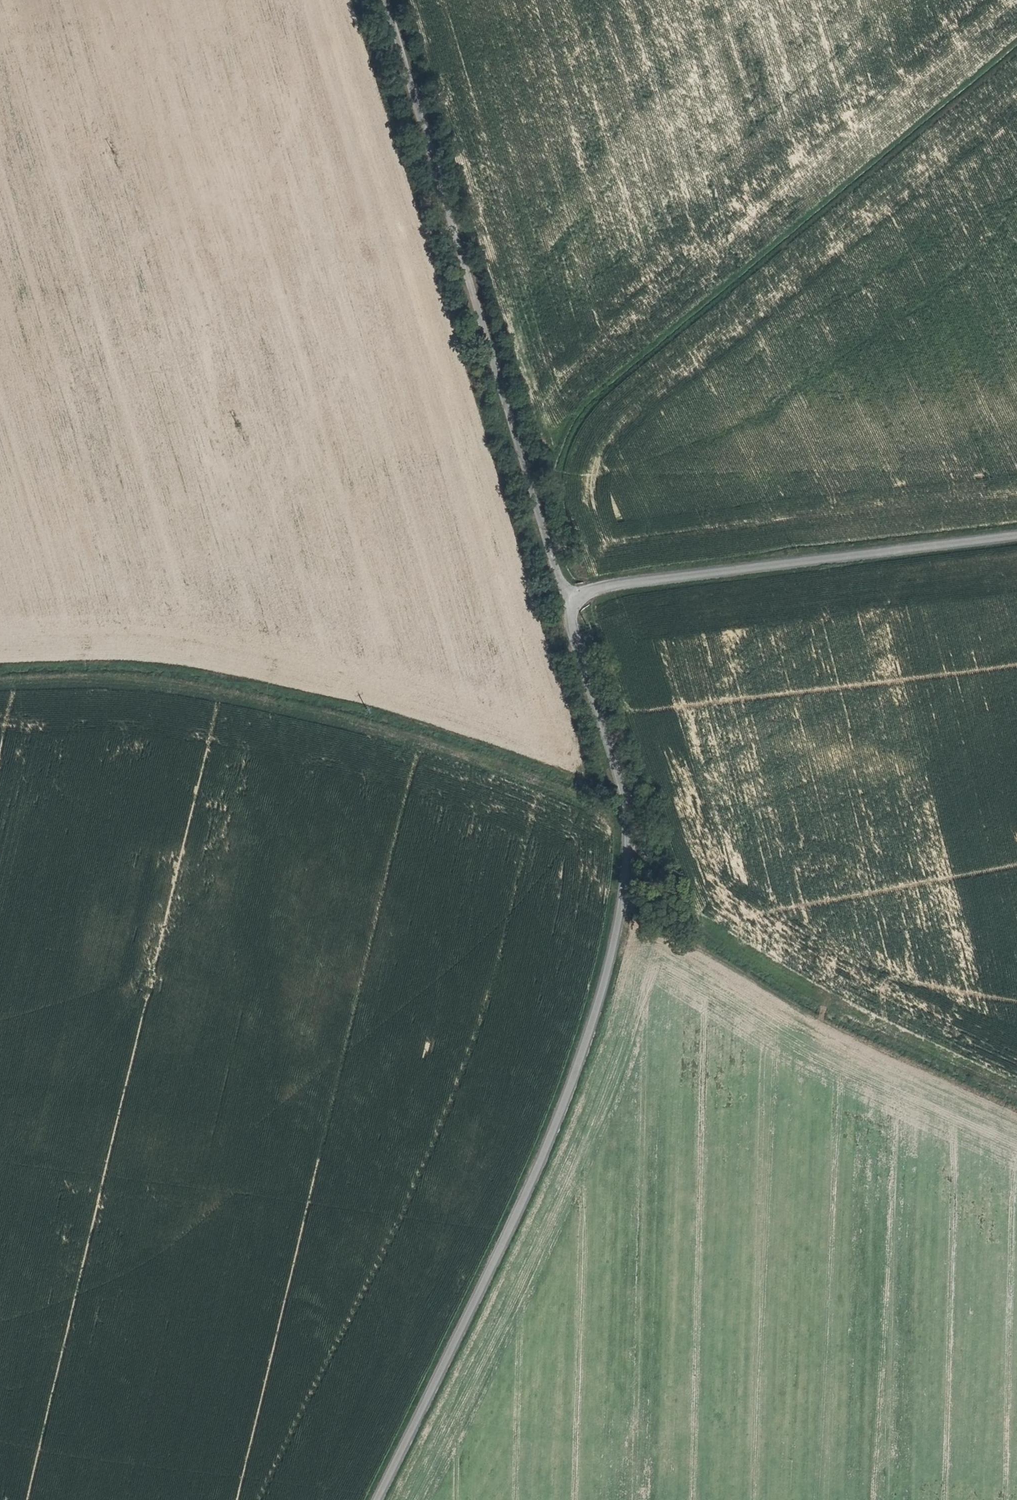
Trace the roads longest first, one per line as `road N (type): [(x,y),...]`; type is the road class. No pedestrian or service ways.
road 1 (unclassified): [(375,1499),(537,1166),(614,942),(628,857),(626,806),(564,598)]
road 2 (unclassified): [(382,0),(564,598)]
road 3 (unclassified): [(564,598),(1016,537)]

